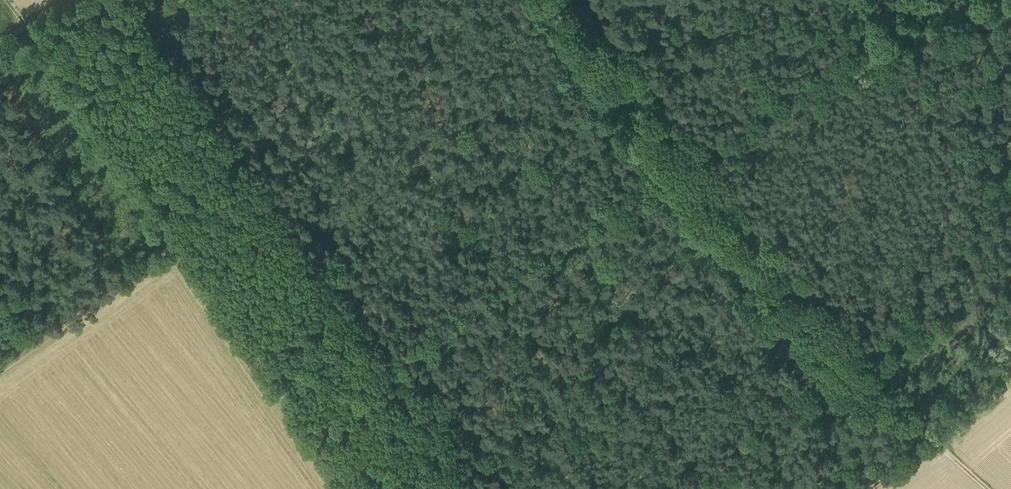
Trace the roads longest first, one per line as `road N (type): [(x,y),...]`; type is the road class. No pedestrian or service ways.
road 1 (track): [(870,488),(936,443),(655,181),(526,0)]
road 2 (track): [(0,363),(181,239),(354,488)]
road 3 (track): [(181,239),(7,0)]
road 4 (track): [(883,20),(897,43),(1010,146)]
road 5 (track): [(987,488),(936,443),(1010,381)]

